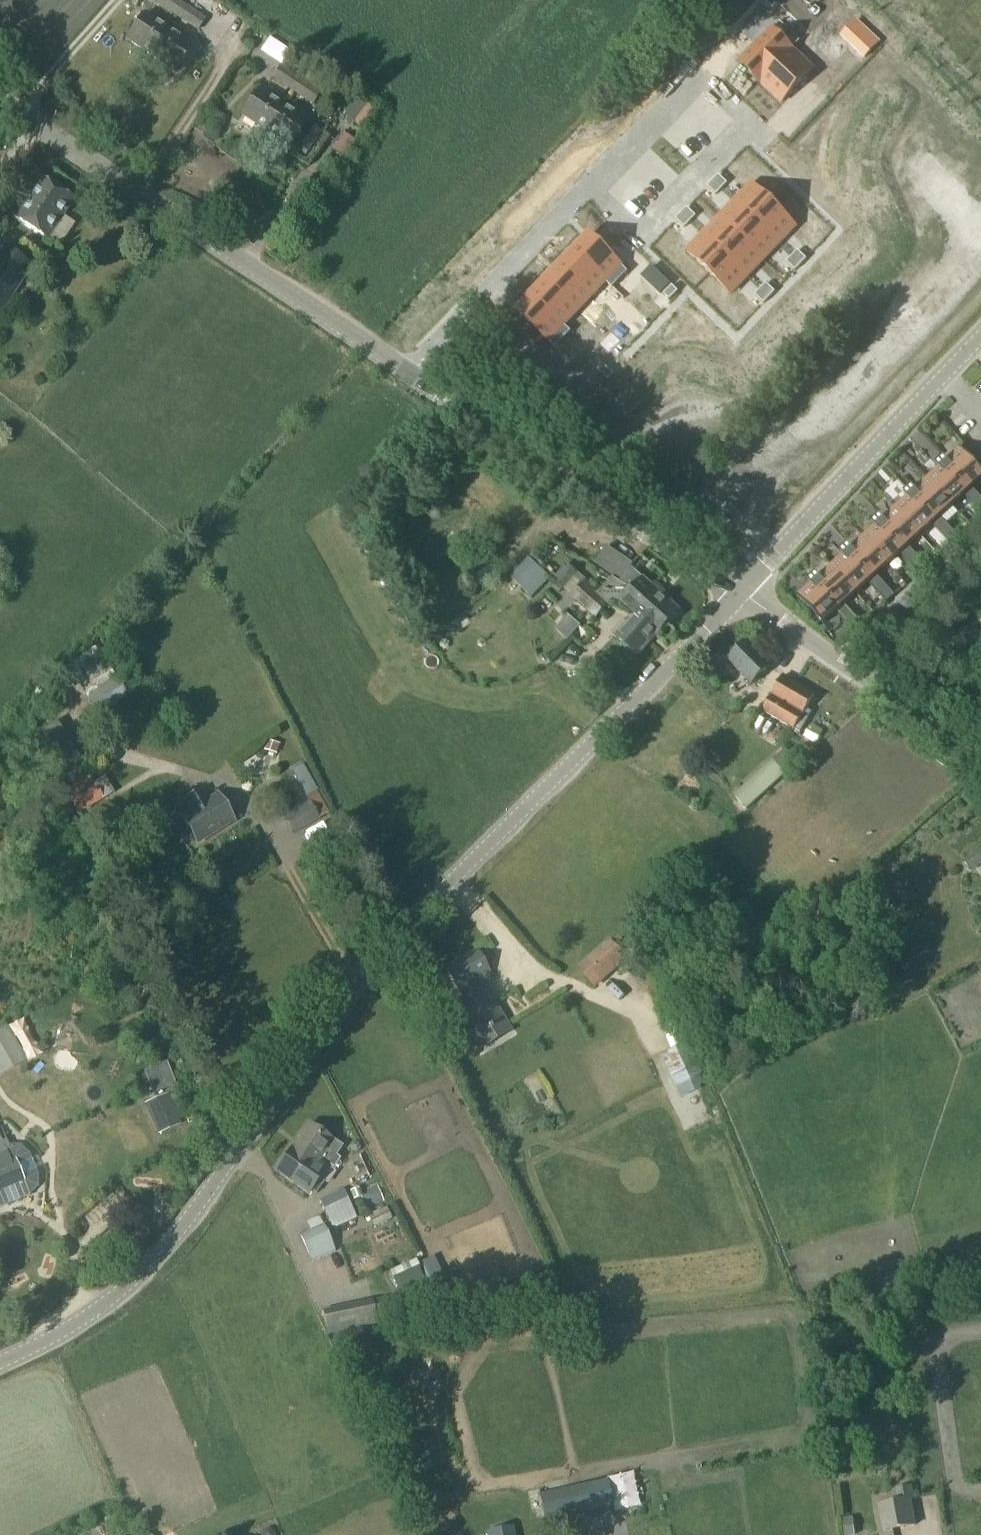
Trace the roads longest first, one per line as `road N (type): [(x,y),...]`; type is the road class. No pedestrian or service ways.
road 1 (tertiary): [(0,1364),(109,1307),(167,1250),(360,983),(739,595)]
road 2 (tertiary): [(402,371),(0,102)]
road 3 (tertiary): [(739,595),(402,371)]
road 4 (tertiary): [(739,595),(980,336)]
road 5 (residential): [(589,183),(643,236),(747,128),(693,76)]
road 6 (residential): [(980,757),(739,595)]
road 7 (residential): [(402,371),(589,183)]
road 8 (residential): [(693,76),(589,183)]

